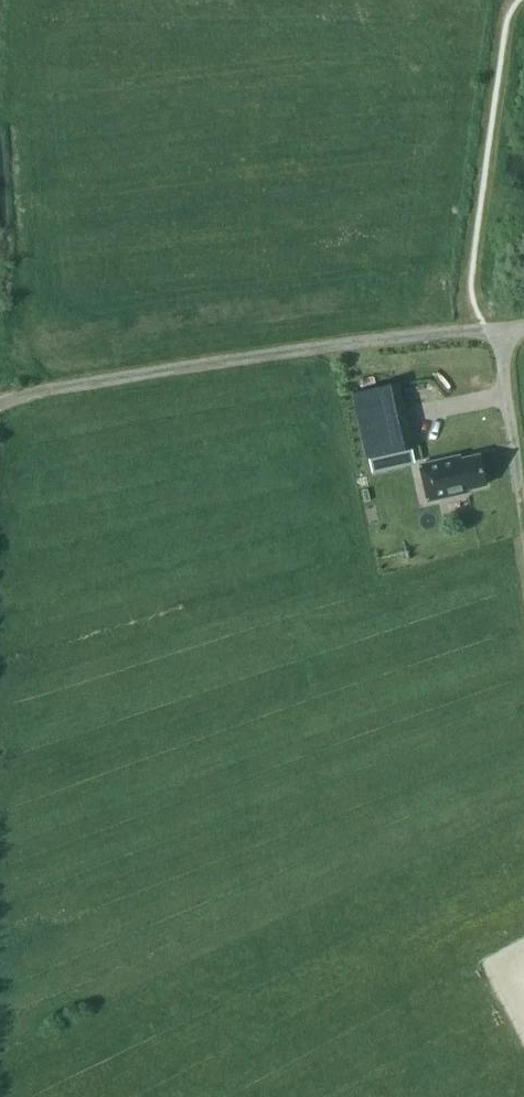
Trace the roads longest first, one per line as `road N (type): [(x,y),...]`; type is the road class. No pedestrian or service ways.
road 1 (unclassified): [(0,400),(254,355),(496,328)]
road 2 (residential): [(496,328),(521,501)]

